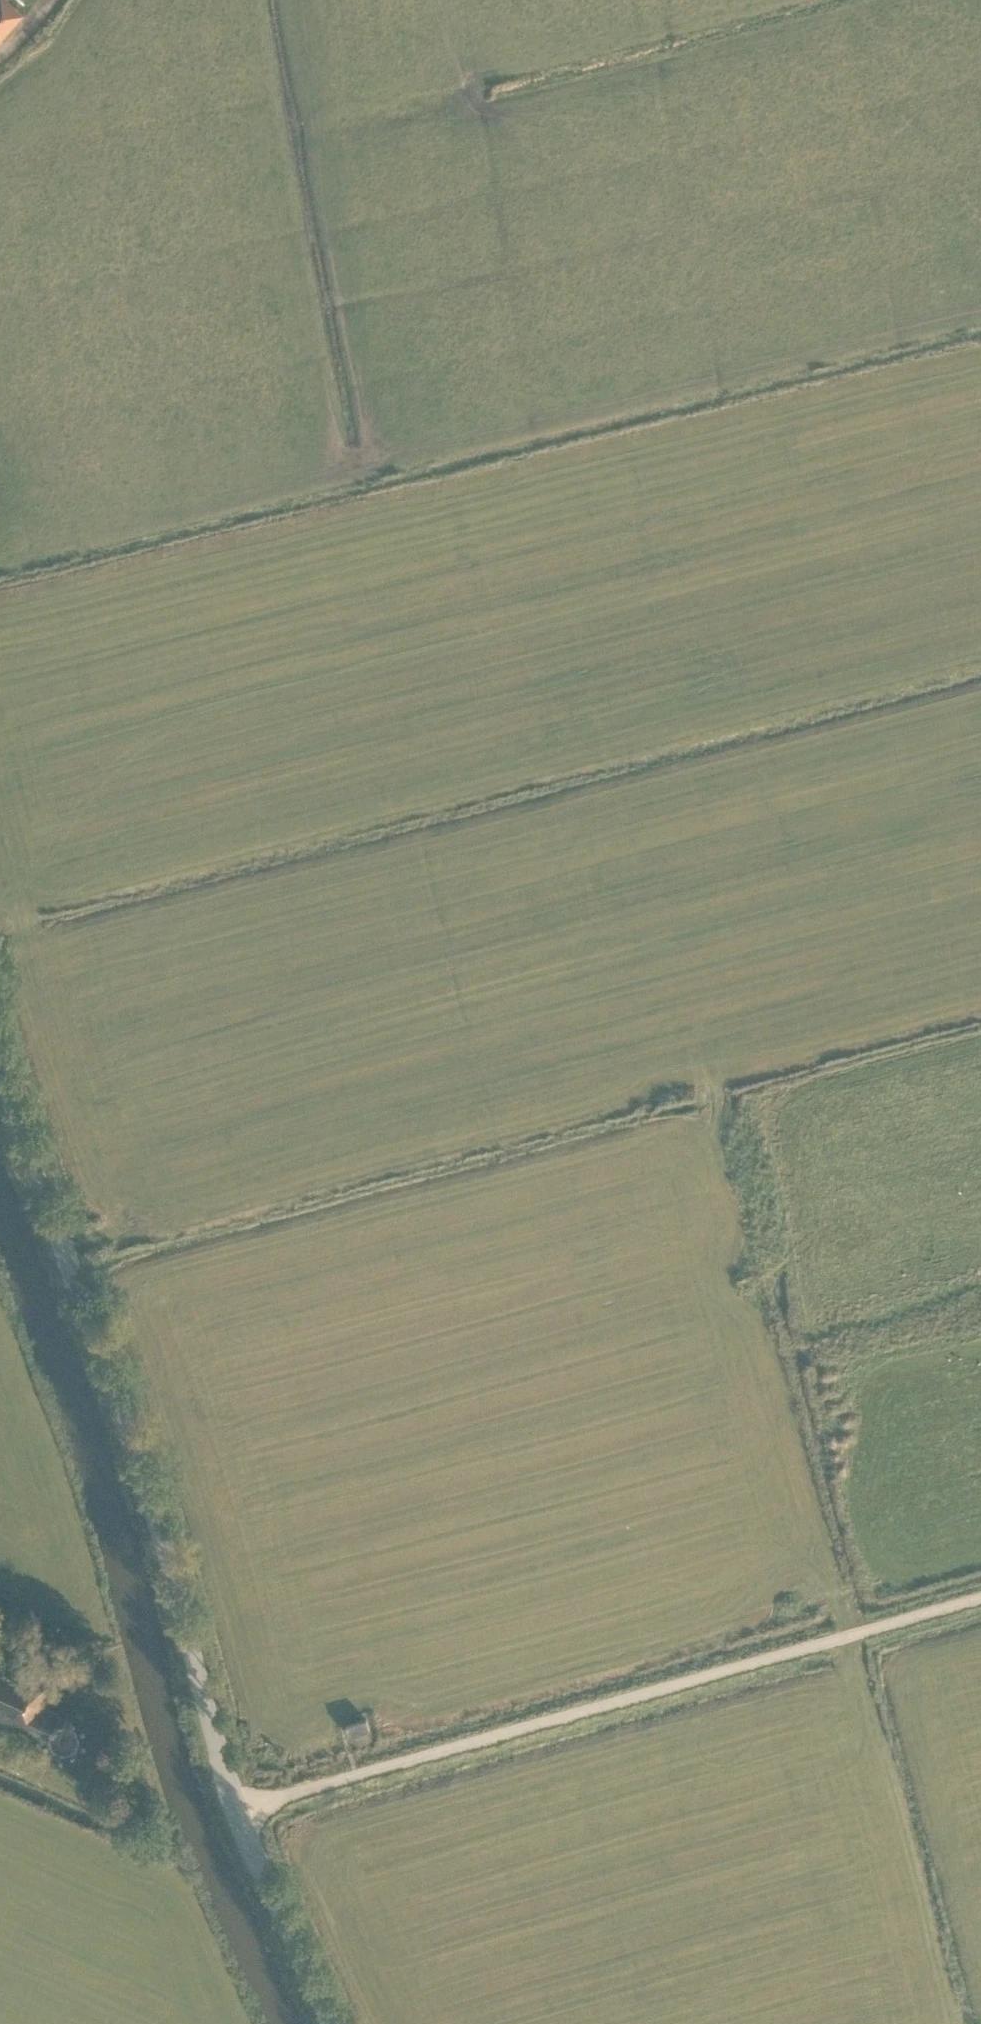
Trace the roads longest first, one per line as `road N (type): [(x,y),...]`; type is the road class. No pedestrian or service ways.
road 1 (tertiary): [(334,2023),(238,1815),(111,1366),(0,1056)]

